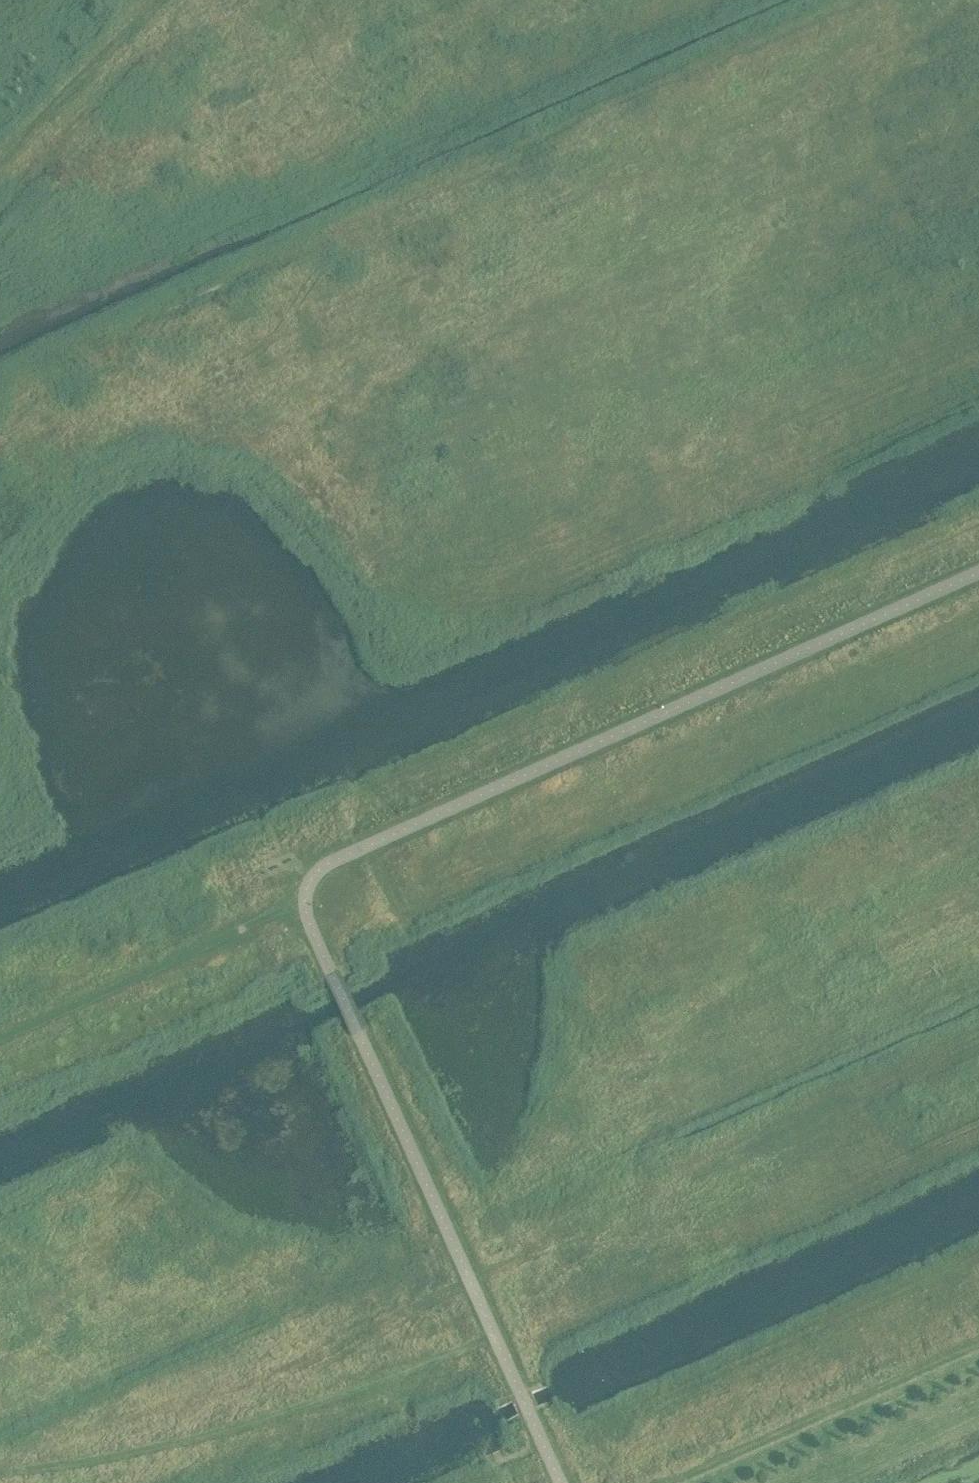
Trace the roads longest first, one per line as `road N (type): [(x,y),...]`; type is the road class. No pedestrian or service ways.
road 1 (track): [(978,1343),(667,1482)]

